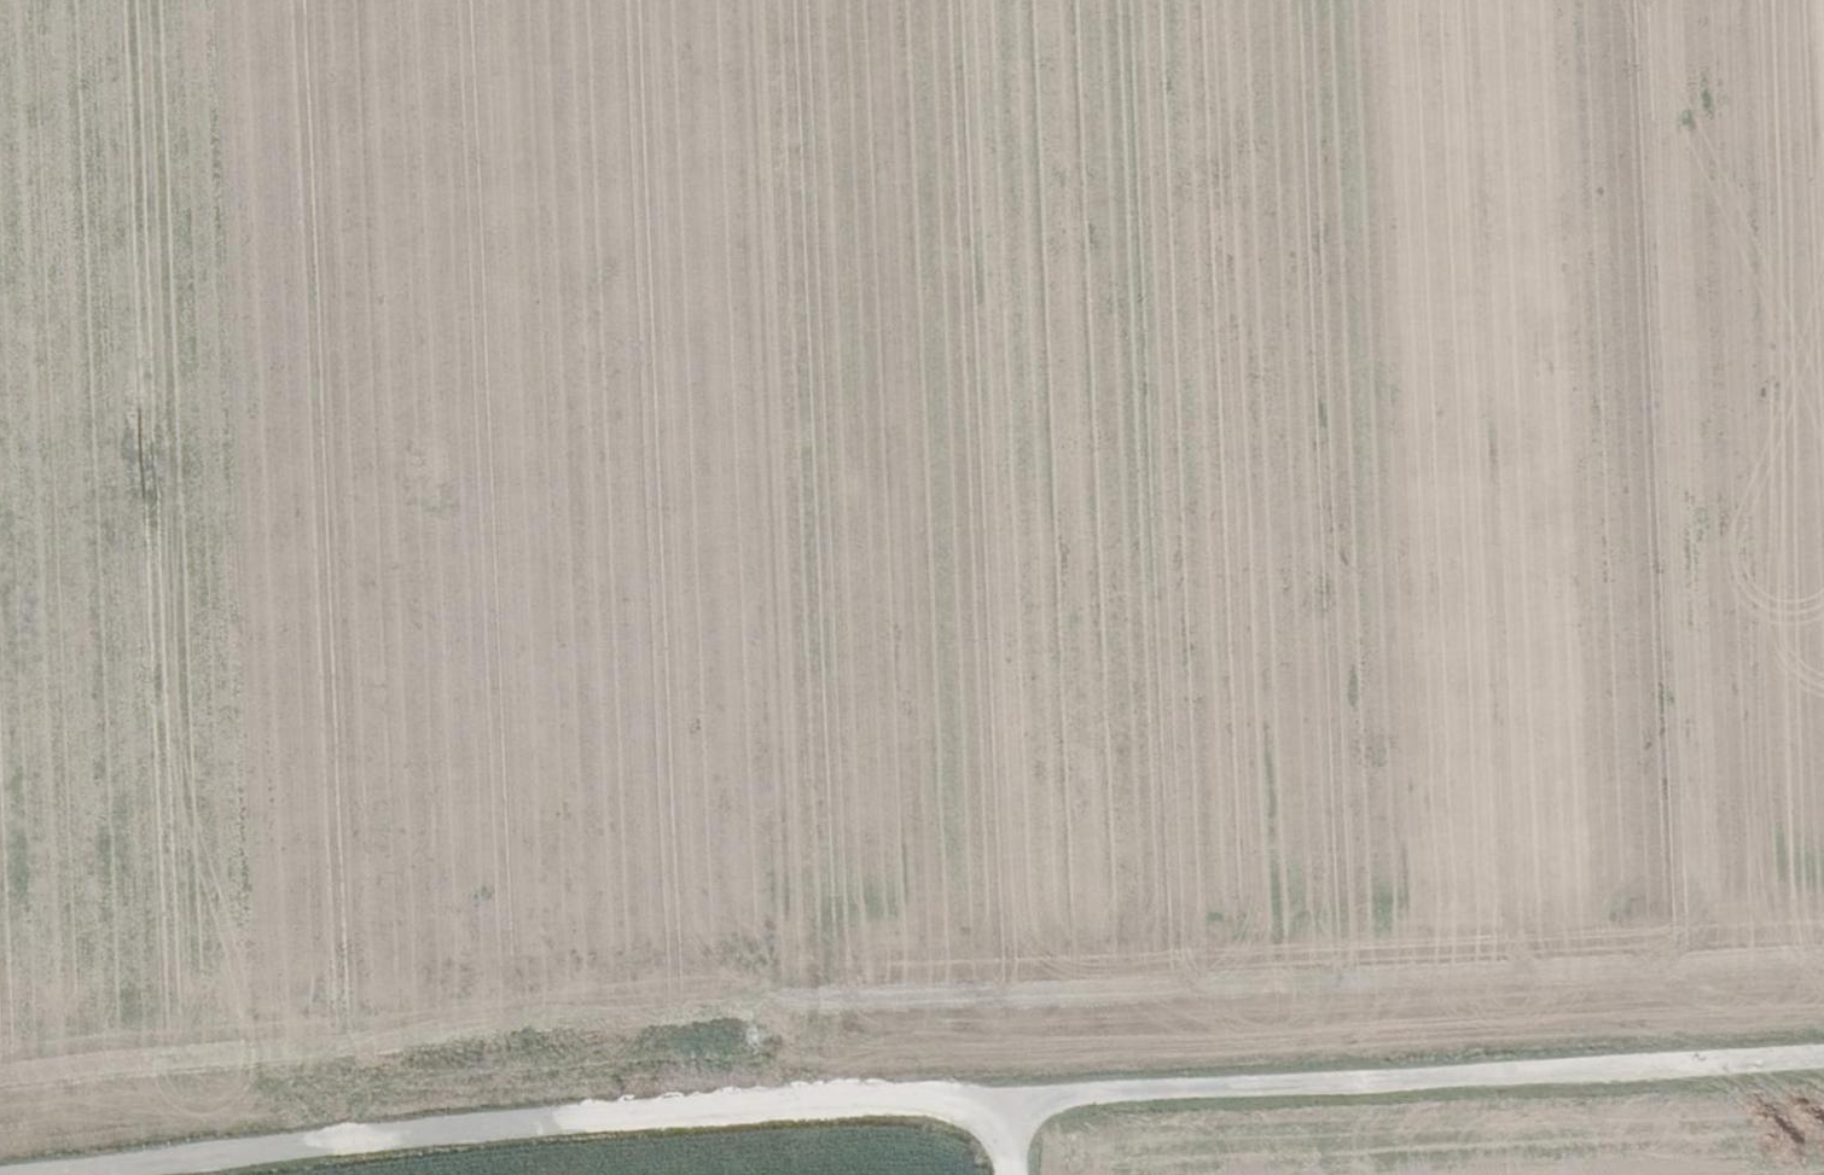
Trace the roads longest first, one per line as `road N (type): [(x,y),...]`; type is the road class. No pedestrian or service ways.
road 1 (track): [(51,1174),(535,1123),(782,1108),(1003,1106)]
road 2 (track): [(1003,1106),(1823,1061)]

